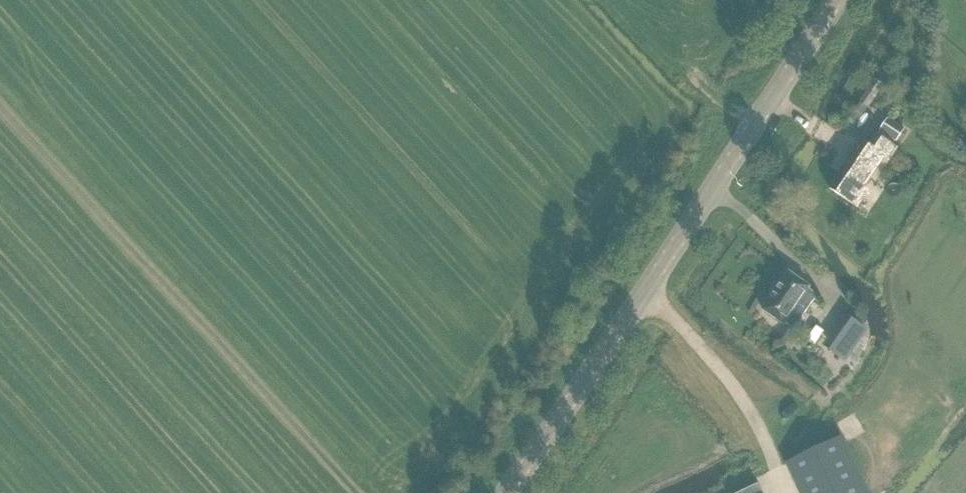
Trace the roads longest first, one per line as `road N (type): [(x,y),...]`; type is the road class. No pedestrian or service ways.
road 1 (tertiary): [(506,492),(840,0)]

